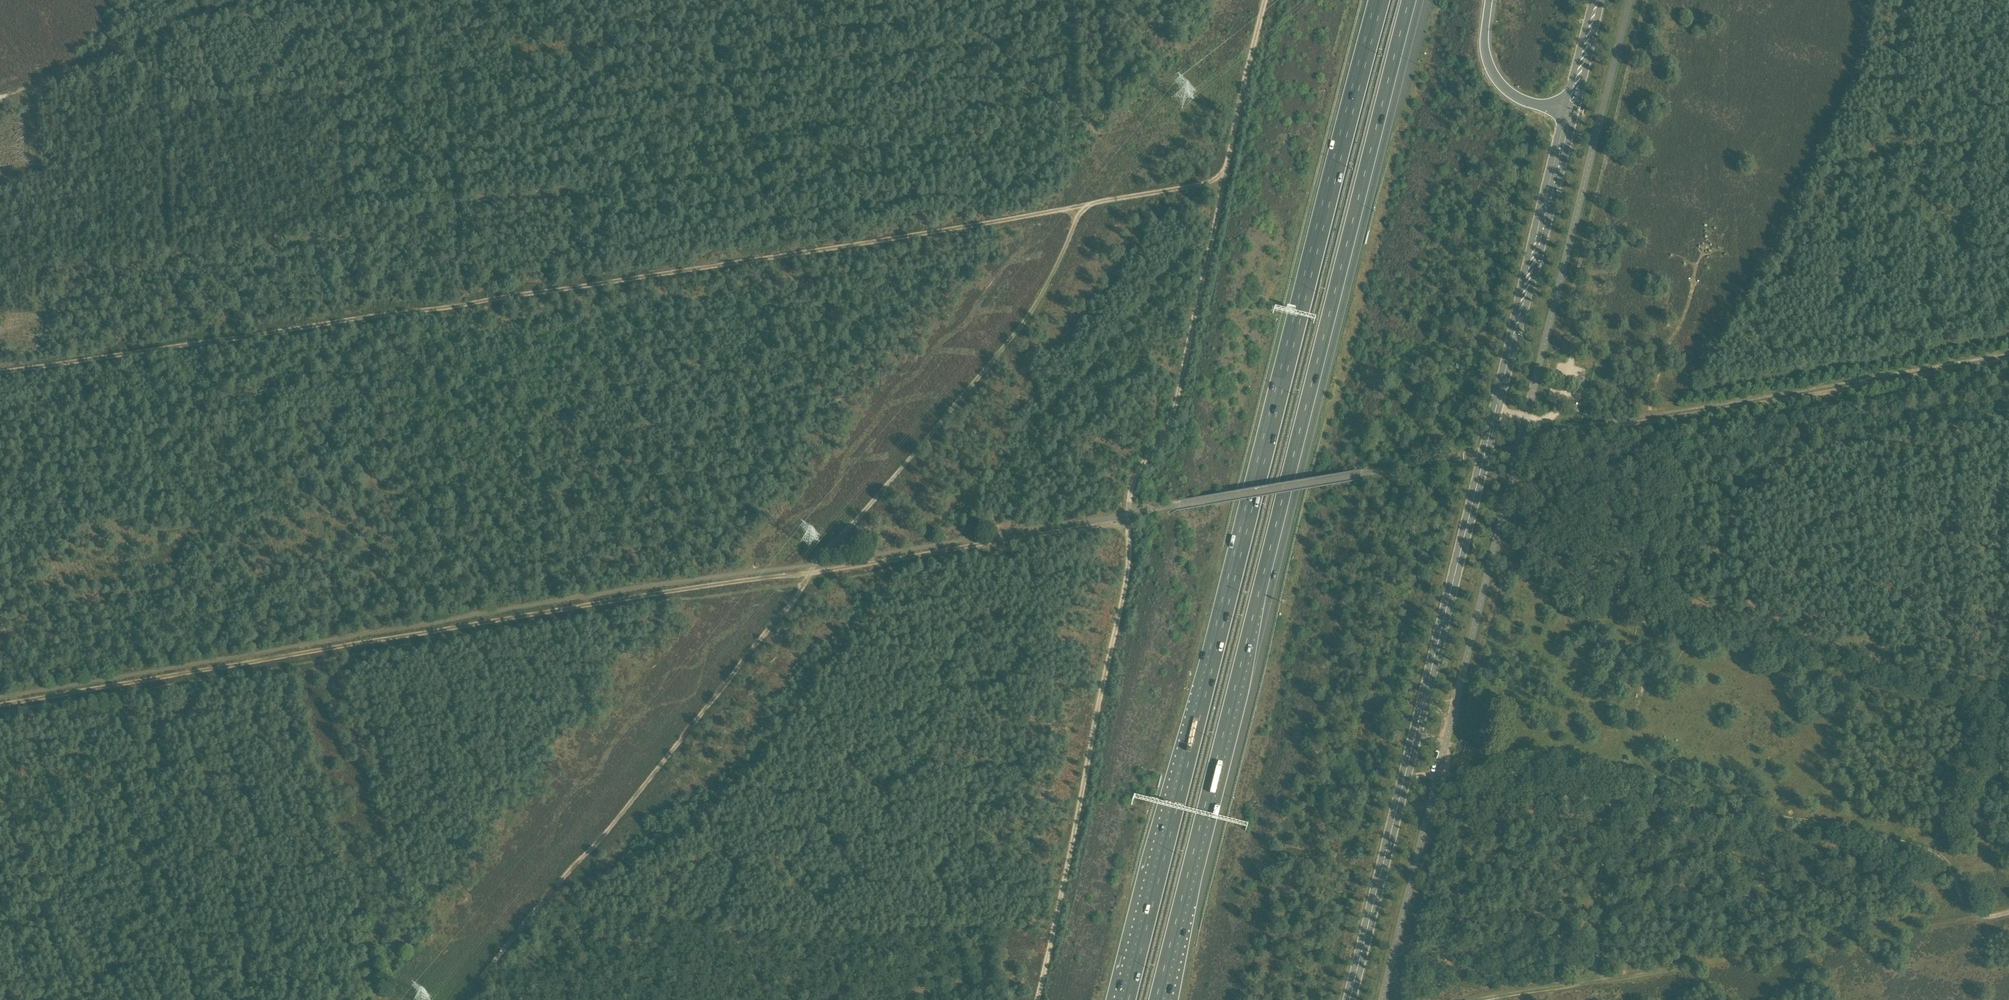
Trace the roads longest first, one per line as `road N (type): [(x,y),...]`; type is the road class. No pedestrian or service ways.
road 1 (track): [(0,372),(786,255),(1225,178)]
road 2 (track): [(0,704),(1127,521)]
road 3 (motorway): [(1379,0),(1121,999)]
road 4 (motorway): [(1163,999),(1415,0)]
road 5 (track): [(461,999),(788,608),(810,566),(1004,347),(1064,249),(1074,206)]
road 6 (primary): [(1349,999),(1570,113)]
road 7 (track): [(1415,735),(1489,754),(1574,755),(1931,846),(1946,856),(1969,918)]
road 8 (track): [(1588,982),(1597,959),(1617,766),(1646,675),(1657,471),(1644,416)]
road 9 (track): [(1127,521),(1128,576),(1037,999)]
road 10 (track): [(1535,444),(2008,358)]
road 11 (track): [(2008,912),(1588,982)]
road 12 (track): [(1225,178),(1178,392),(1136,478),(1127,515)]
road 13 (track): [(1265,0),(1225,178)]
road 14 (motorway): [(1570,113),(1514,97),(1493,74),(1485,42),(1491,0)]

